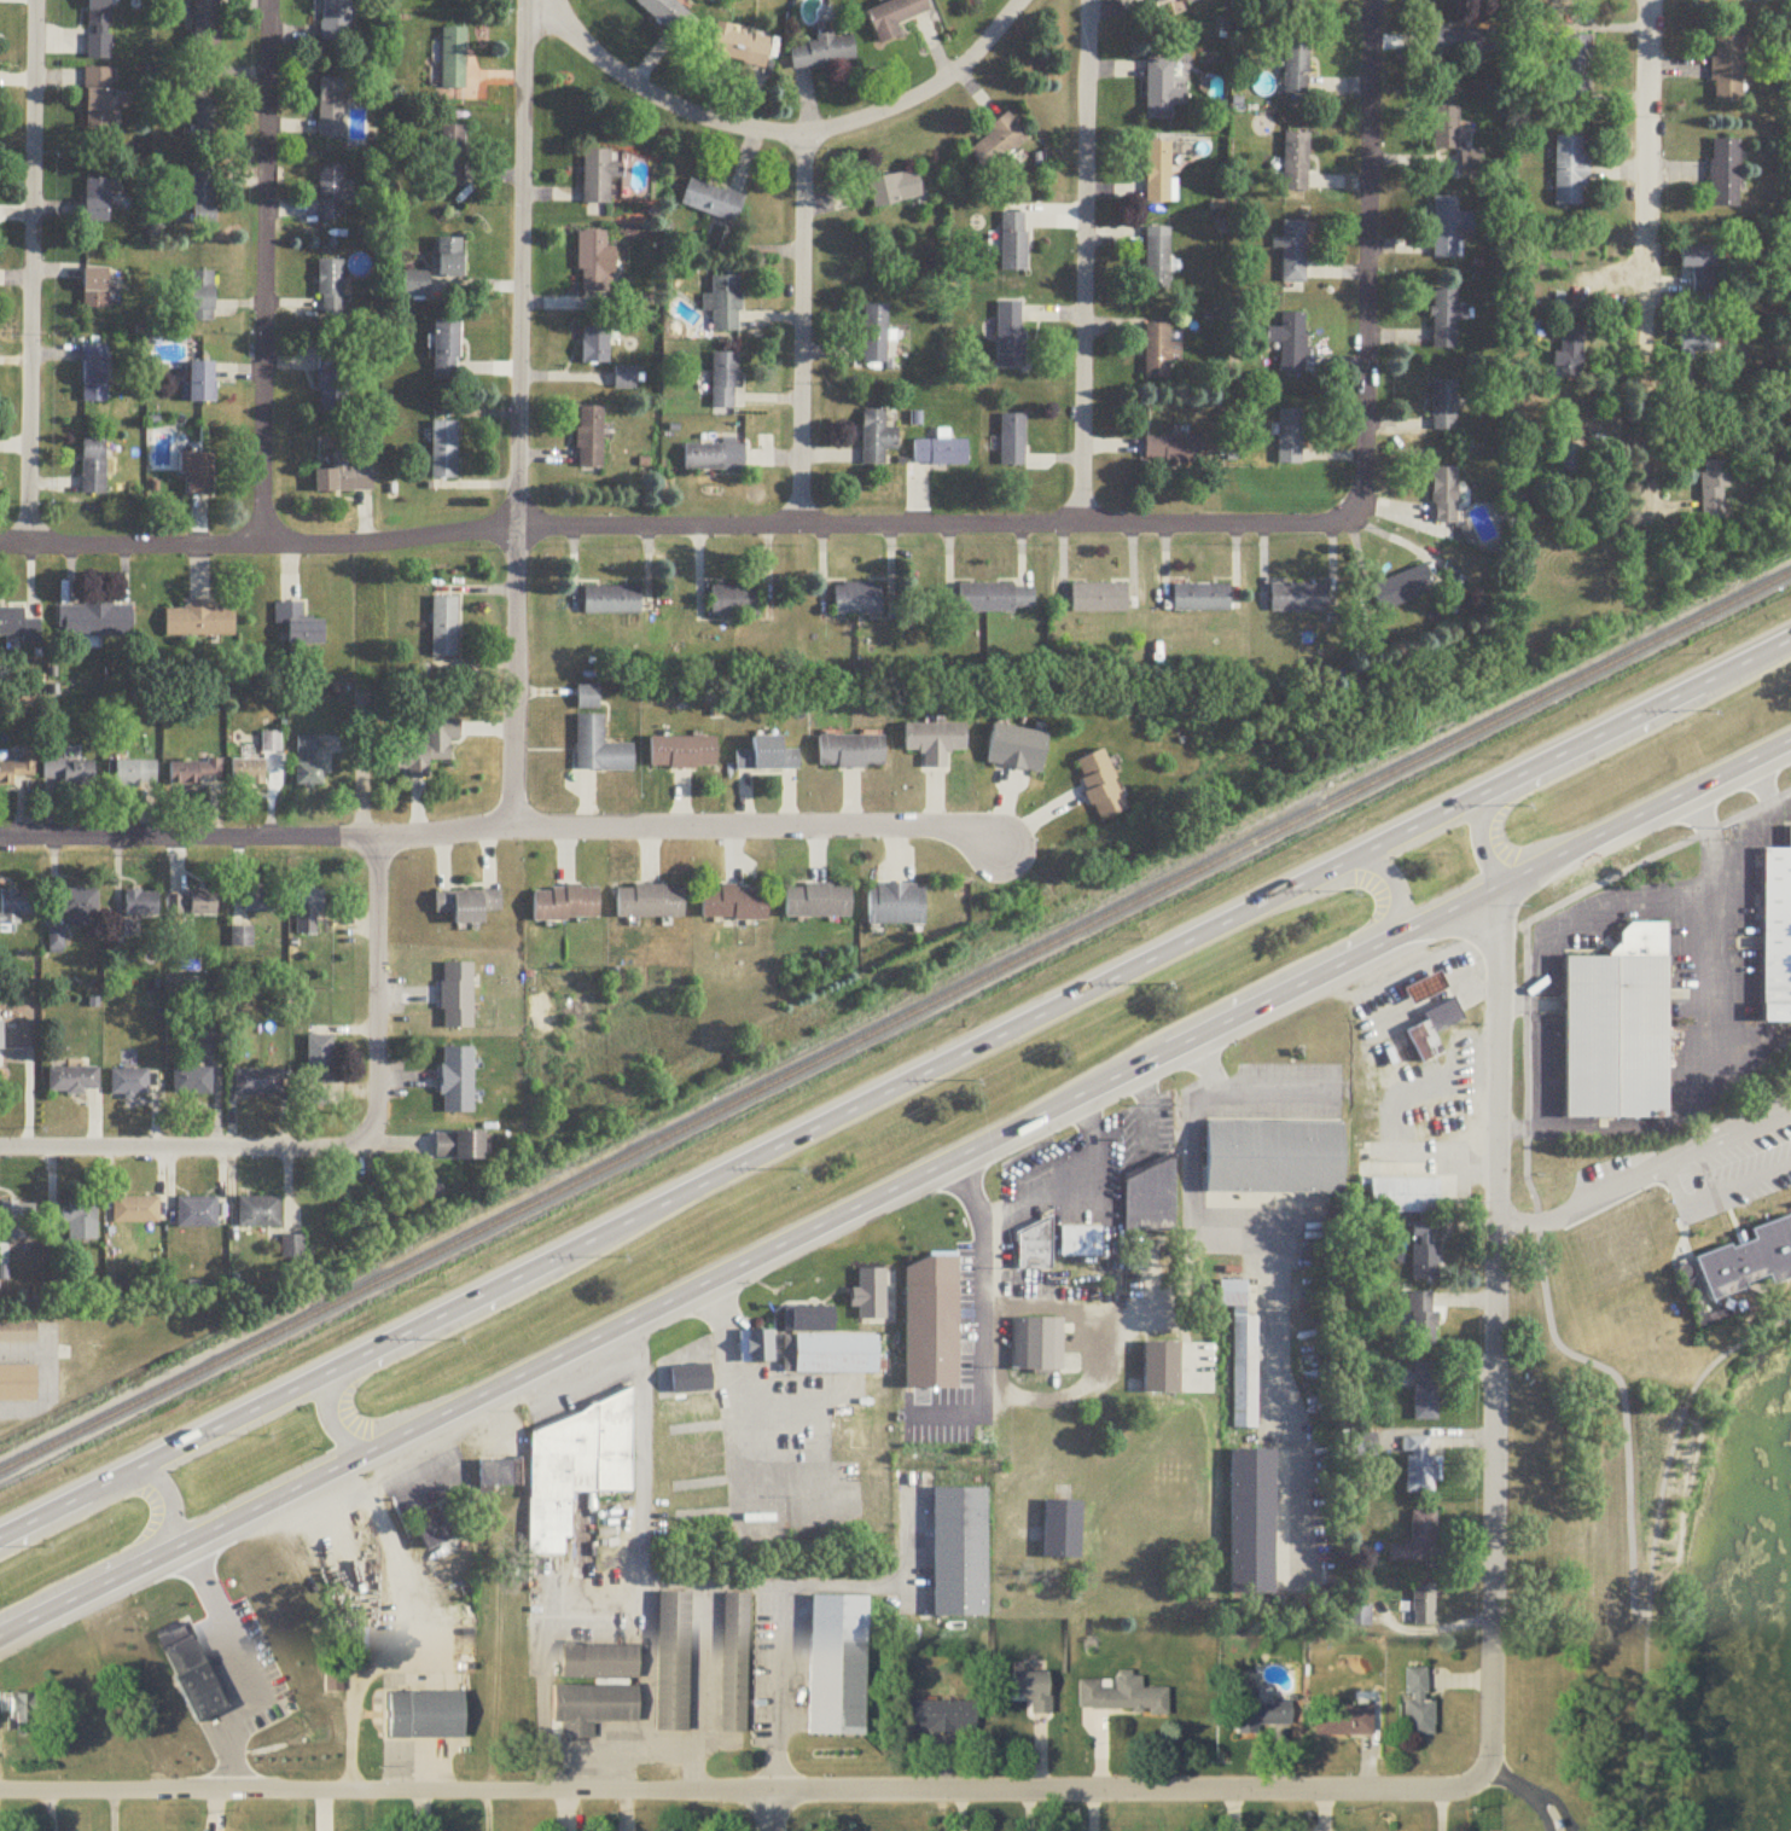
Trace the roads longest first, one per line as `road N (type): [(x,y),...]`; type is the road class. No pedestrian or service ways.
road 1 (primary): [(1790,641),(0,1539)]
road 2 (primary): [(0,1636),(1790,739)]
road 3 (residential): [(0,1789),(1431,1792),(1472,1780),(1487,1766)]
road 4 (residential): [(1348,515),(1316,524),(516,527),(365,547),(0,546)]
road 5 (residential): [(0,839),(376,841),(514,823),(955,829),(1031,871)]
road 6 (residential): [(1487,1766),(1496,1736),(1499,885)]
road 7 (residential): [(514,823),(531,0)]
road 8 (residential): [(1021,0),(942,82),(905,105),(803,135),(744,129),(635,87),(589,56),(547,0)]
road 9 (residential): [(30,546),(36,0)]
road 10 (residential): [(264,541),(271,0)]
road 11 (residential): [(1080,523),(1087,0)]
road 12 (residential): [(1348,515),(1365,465),(1372,0)]
road 13 (residential): [(1644,501),(1647,0)]
road 14 (primary): [(1790,644),(1714,696),(1491,810),(1482,838),(1499,885)]
road 15 (residential): [(797,524),(803,135)]
road 16 (residential): [(361,1137),(337,1149),(0,1148)]
road 17 (residential): [(361,1137),(376,1117),(376,841)]
road 18 (primary): [(391,1344),(330,1406),(339,1435),(371,1454)]
road 19 (primary): [(1351,959),(1390,923),(1399,890),(1376,865),(1348,864)]
road 20 (primary): [(122,1576),(170,1530),(175,1515),(162,1481),(133,1473)]

